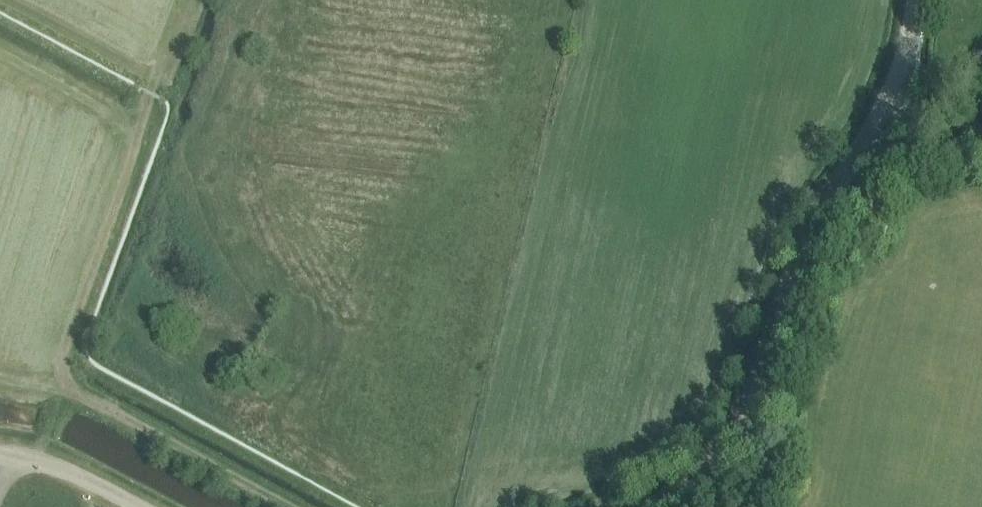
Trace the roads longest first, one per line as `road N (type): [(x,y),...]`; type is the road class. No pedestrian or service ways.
road 1 (track): [(636,506),(693,480),(717,456),(822,198),(889,105),(913,0)]
road 2 (track): [(294,506),(79,398),(0,388)]

